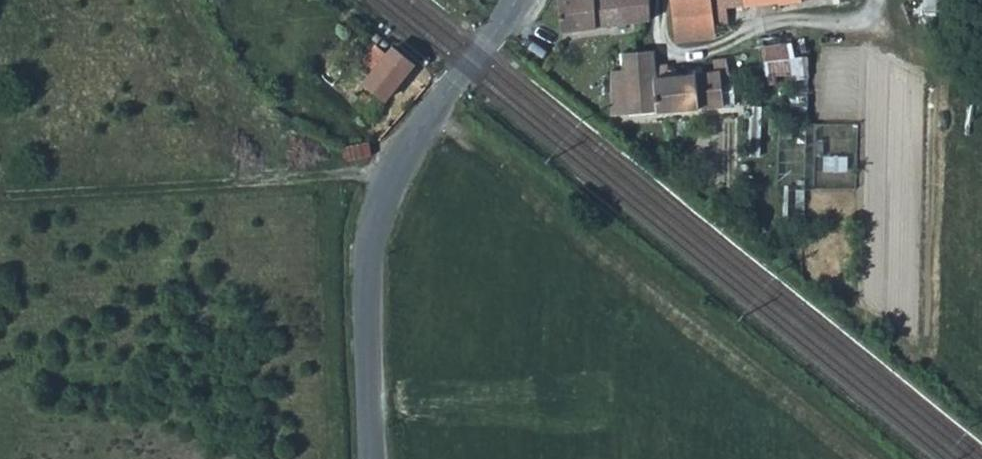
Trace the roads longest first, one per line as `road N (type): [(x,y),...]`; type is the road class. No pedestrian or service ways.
road 1 (unclassified): [(372,458),(367,300),(383,193),(514,0)]
road 2 (track): [(395,166),(0,193)]

